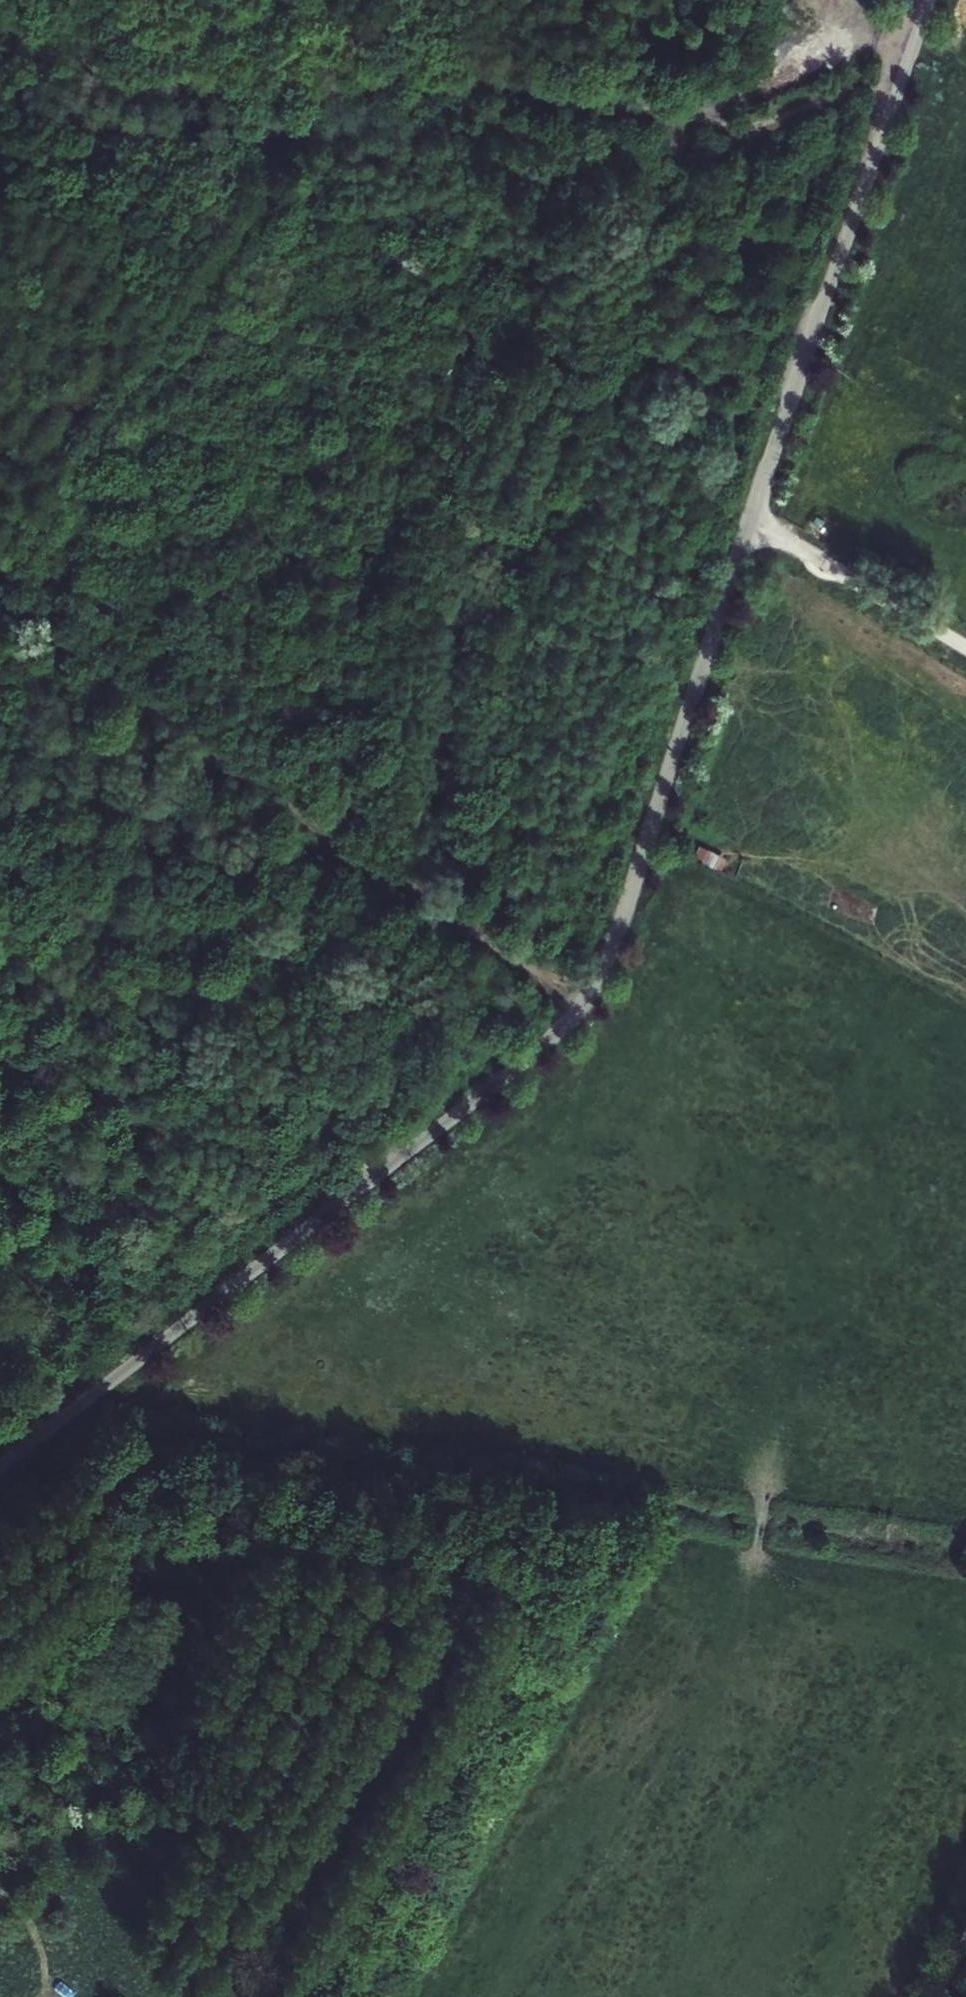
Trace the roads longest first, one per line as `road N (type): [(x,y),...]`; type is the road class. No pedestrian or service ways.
road 1 (residential): [(0,1467),(523,1060),(591,990),(925,0)]

